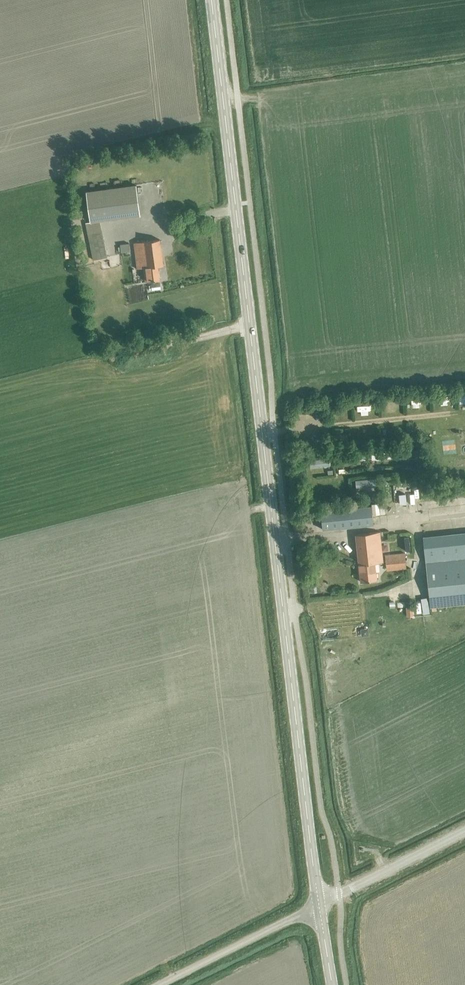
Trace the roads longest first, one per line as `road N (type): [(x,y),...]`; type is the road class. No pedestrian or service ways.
road 1 (tertiary): [(319,906),(212,0)]
road 2 (track): [(451,413),(263,433)]
road 3 (unclassified): [(162,984),(319,906)]
road 4 (unclassified): [(319,906),(464,832)]

